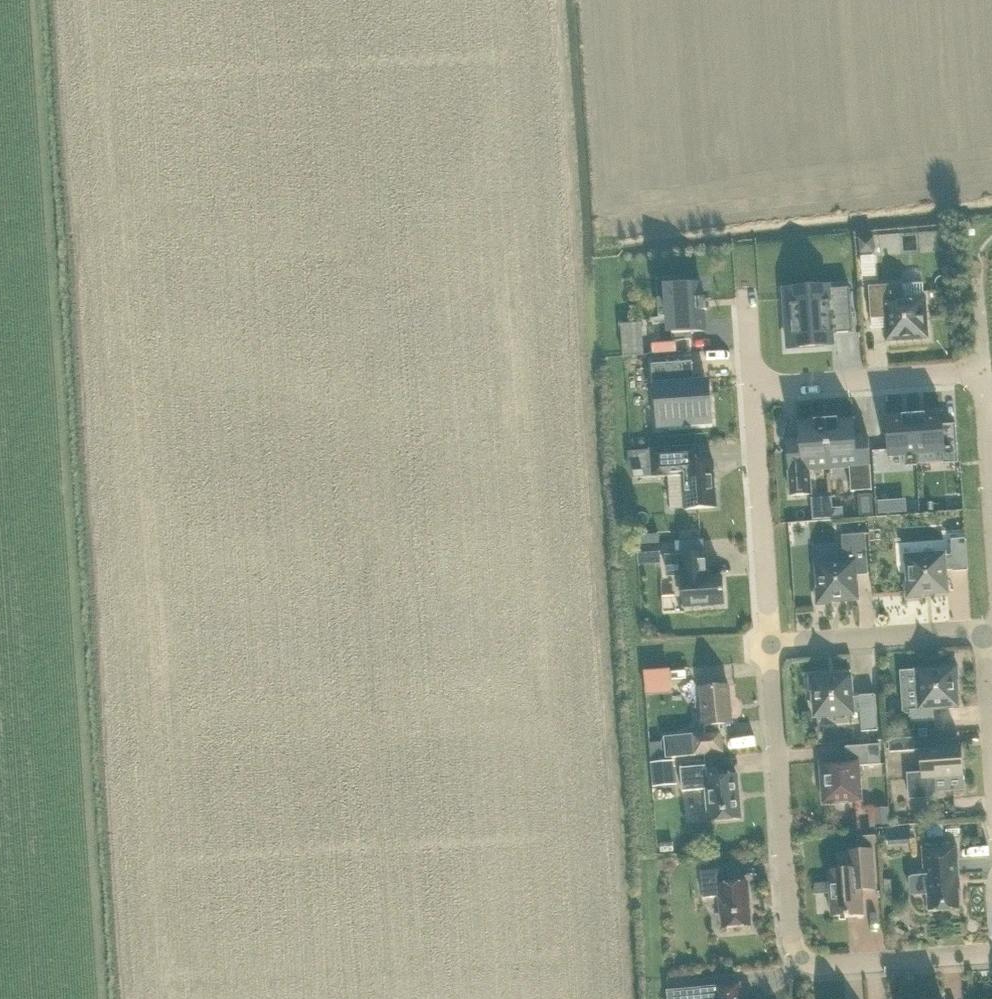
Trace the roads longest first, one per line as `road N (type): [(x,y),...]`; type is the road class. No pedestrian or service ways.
road 1 (residential): [(991,954),(818,967),(804,960),(790,941),(771,647)]
road 2 (residential): [(771,647),(752,388)]
road 3 (residential): [(752,388),(982,371)]
road 4 (residential): [(986,637),(771,647)]
road 5 (residential): [(991,501),(982,371)]

